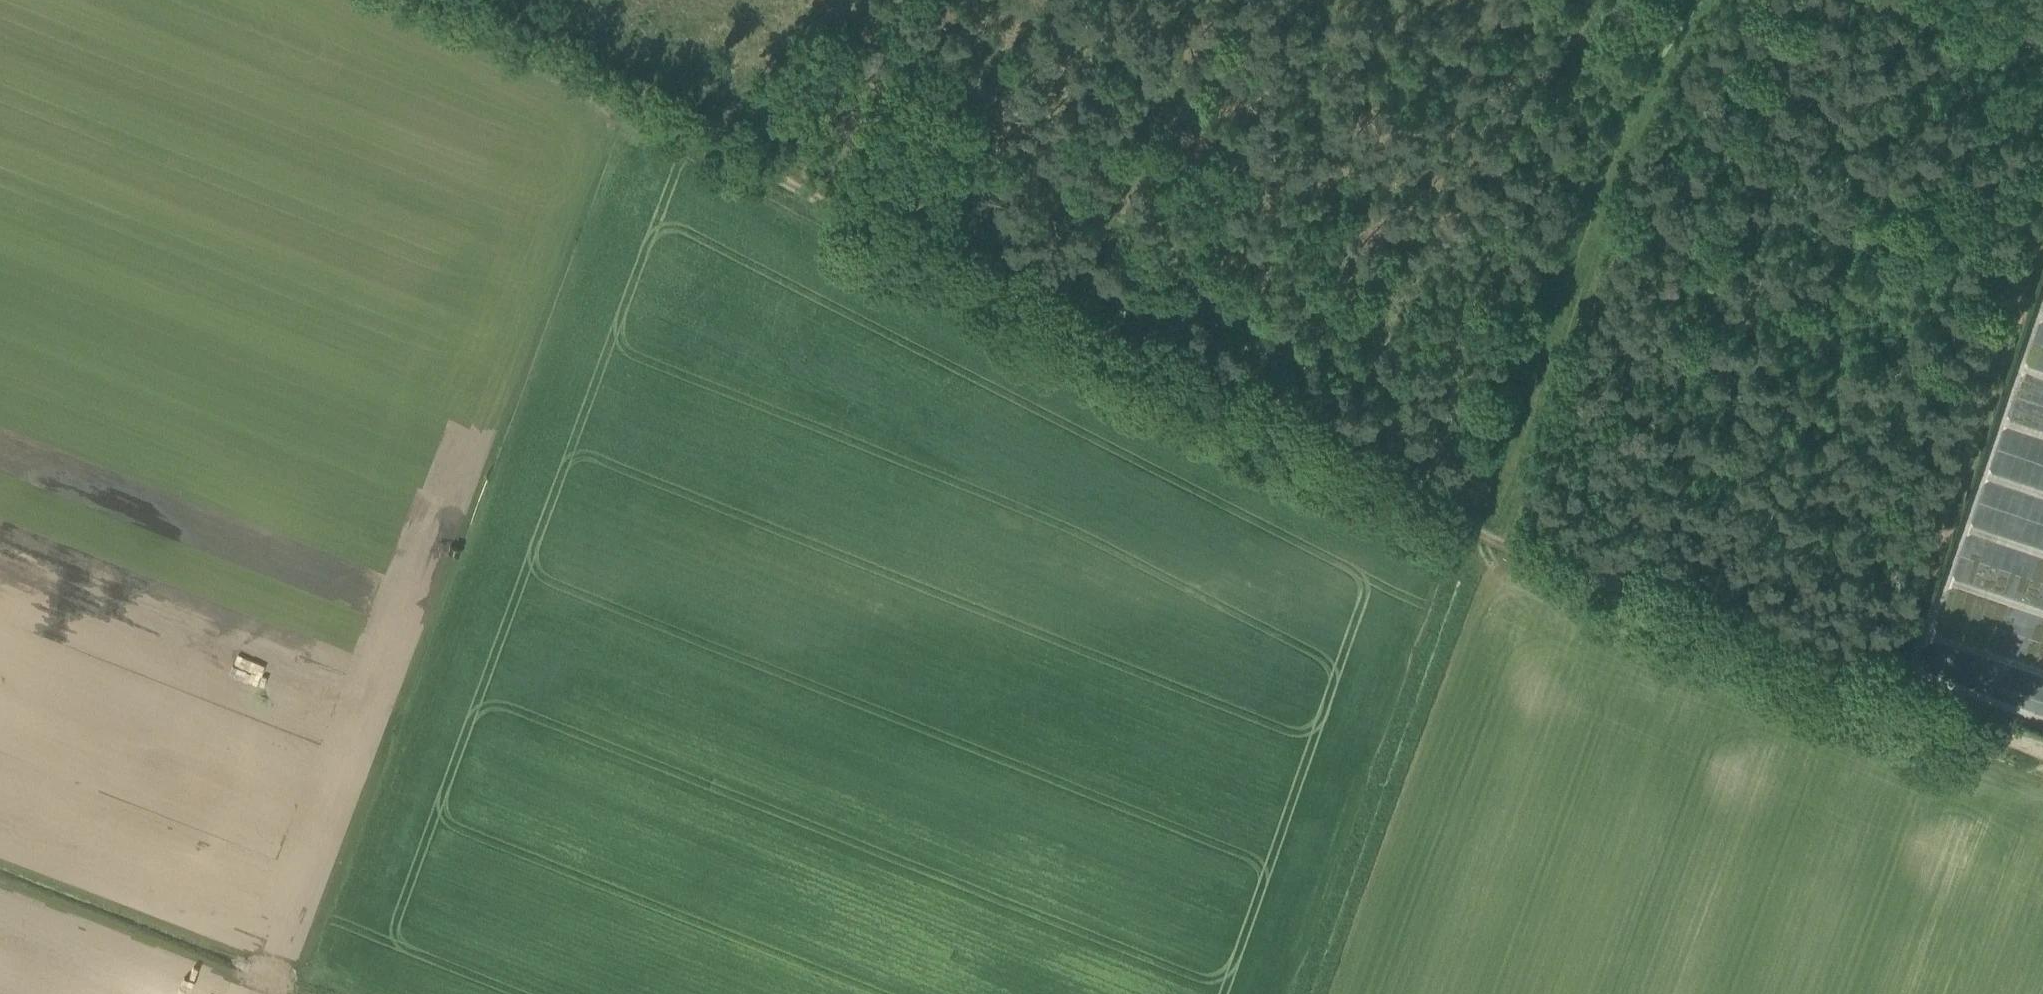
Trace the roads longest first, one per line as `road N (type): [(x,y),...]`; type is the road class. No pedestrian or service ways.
road 1 (track): [(410,0),(1514,556)]
road 2 (track): [(1514,556),(2042,760)]

